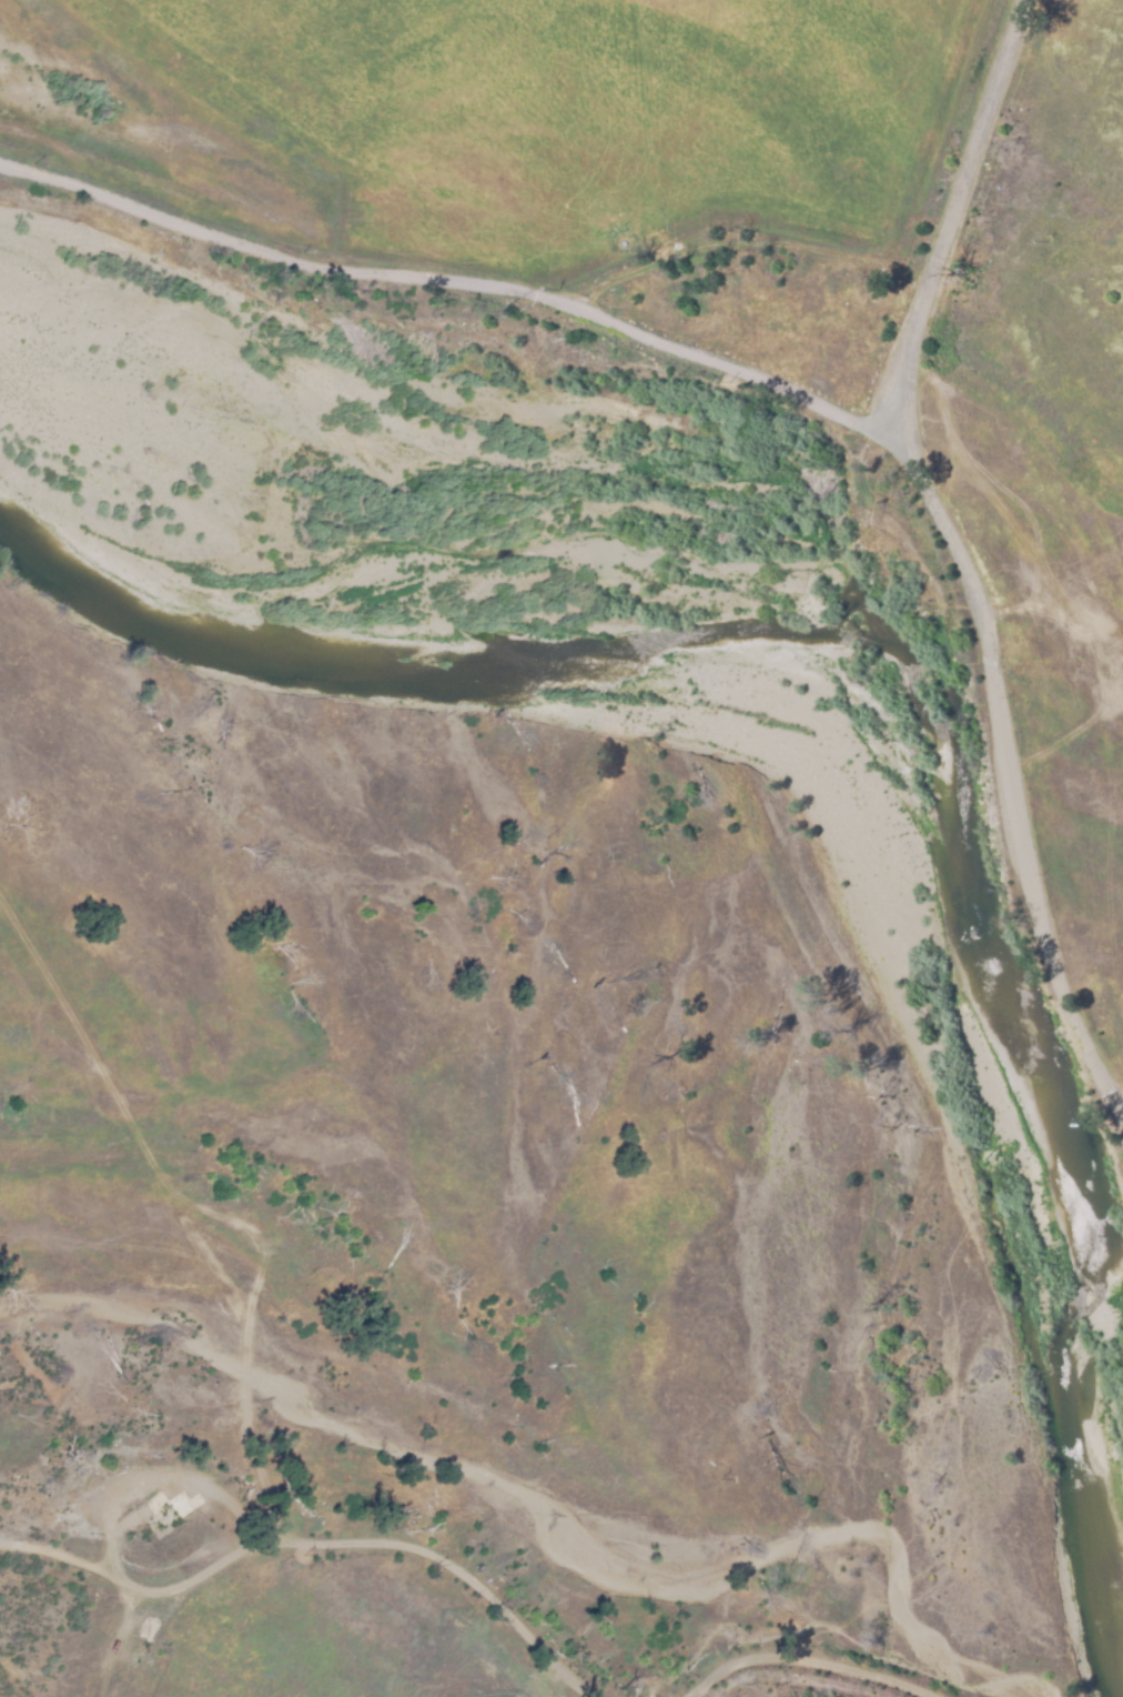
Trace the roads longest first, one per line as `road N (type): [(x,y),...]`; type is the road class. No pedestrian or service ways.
road 1 (residential): [(1122,1114),(1050,958),(983,631),(917,466),(906,416),(912,334),(1024,0)]
road 2 (track): [(0,162),(341,275),(659,343),(779,383),(911,446)]
road 3 (track): [(600,1696),(507,1590),(472,1567),(405,1545),(367,1537),(266,1542),(235,1548),(164,1586),(32,1543),(0,1542)]
road 4 (track): [(940,1696),(869,1670),(808,1660),(756,1664),(728,1696)]

